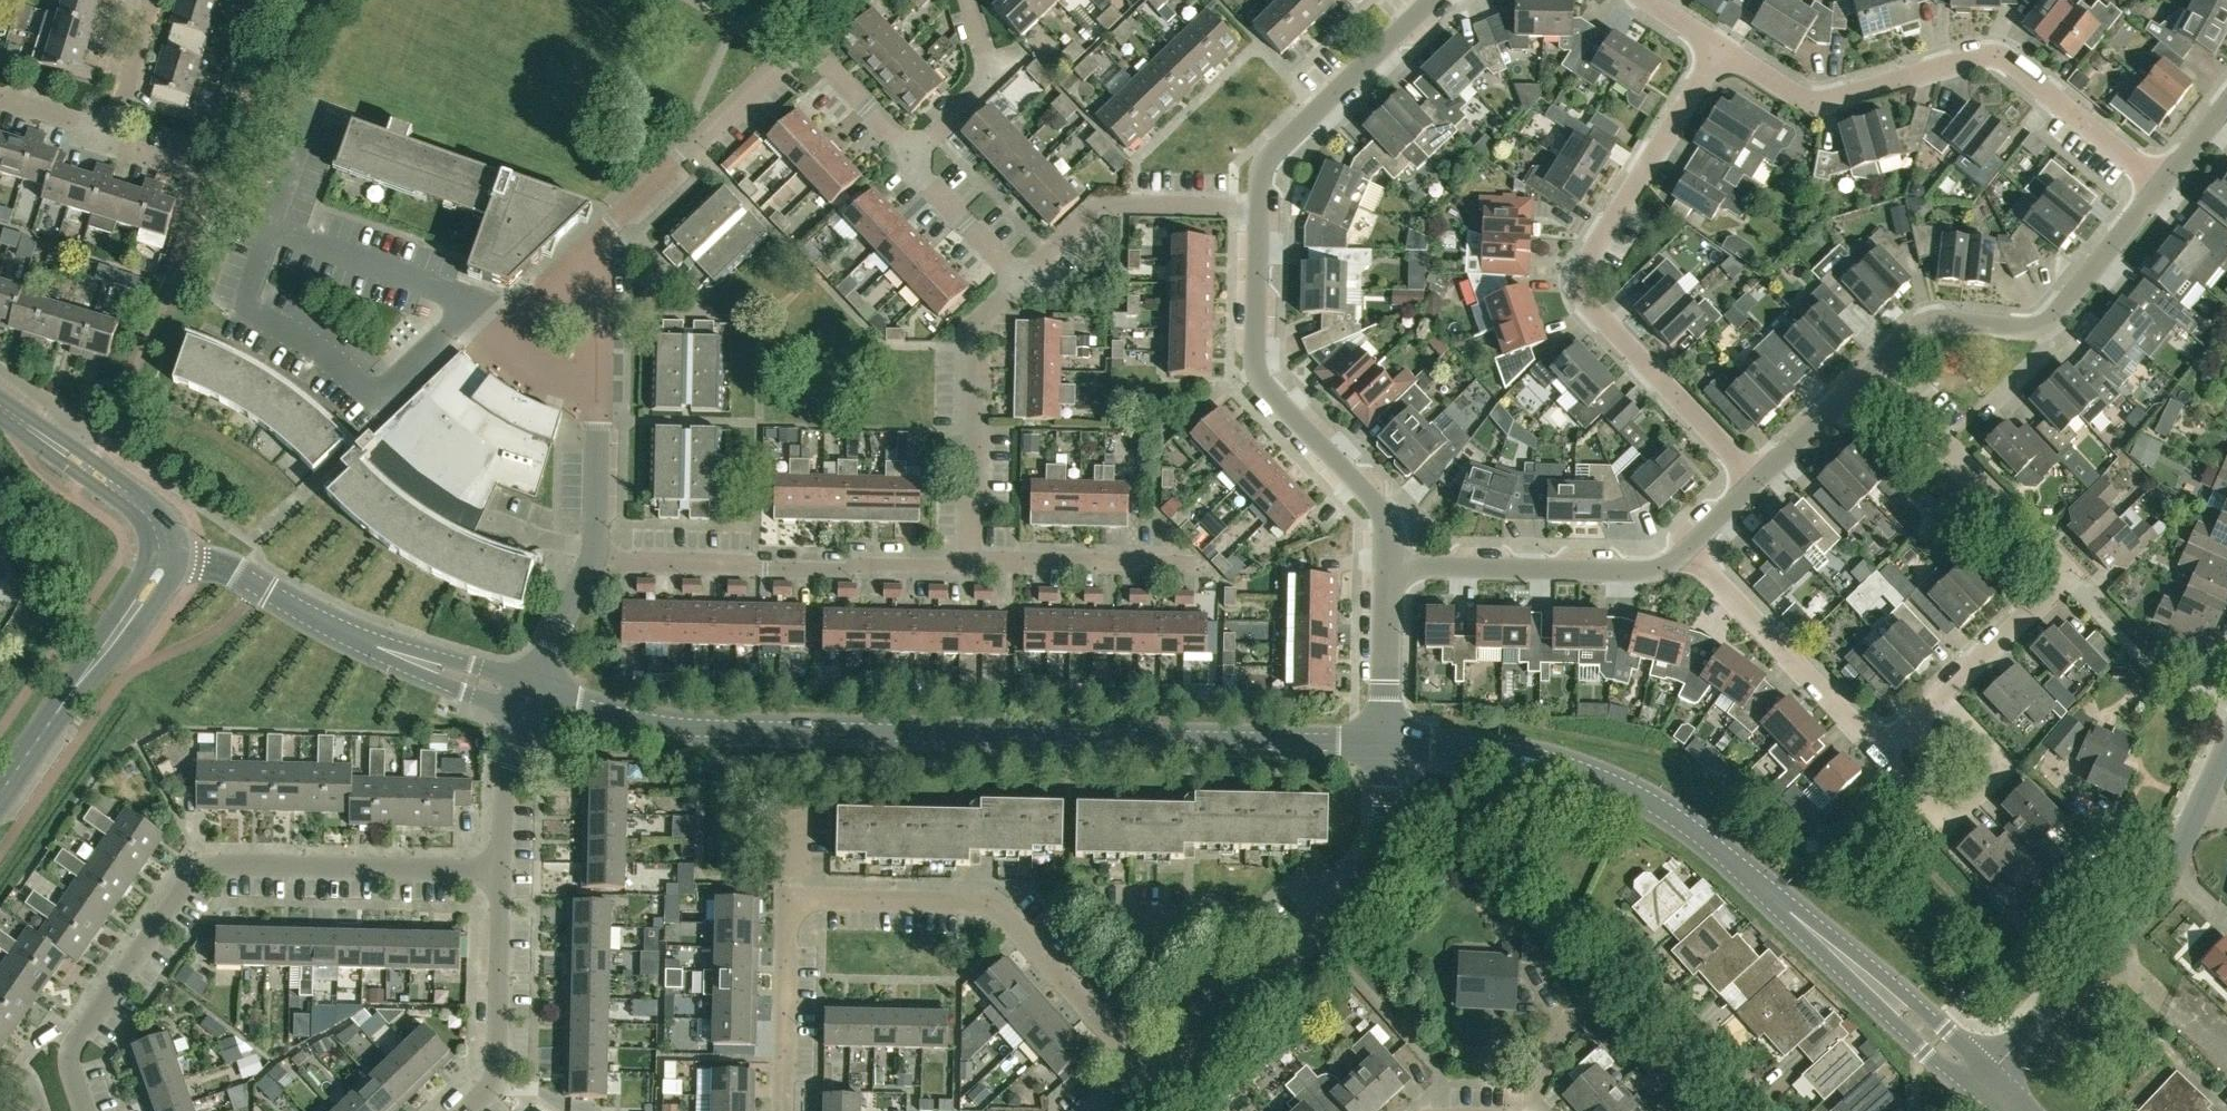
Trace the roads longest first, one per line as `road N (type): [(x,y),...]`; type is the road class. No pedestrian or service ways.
road 1 (tertiary): [(1383,741),(737,731),(644,726),(532,698)]
road 2 (tertiary): [(1976,1072),(1677,817),(1646,798),(1518,753),(1383,741)]
road 3 (residential): [(1141,1065),(992,904),(814,898),(789,915),(784,1110)]
road 4 (residential): [(85,1110),(70,1067),(73,1045),(201,866),(501,869)]
road 5 (residential): [(1757,481),(1593,309),(1580,281),(1721,50)]
road 6 (residential): [(2157,185),(1997,56),(1815,101),(1721,50)]
road 7 (residential): [(1933,699),(2064,574),(1875,367)]
road 8 (residential): [(593,247),(790,56),(819,58),(912,154)]
road 9 (residential): [(1141,1065),(1370,859),(1384,818),(1383,741)]
road 10 (unclassified): [(1976,1072),(2156,892),(2226,743)]
road 11 (unclassified): [(1388,565),(1384,515),(1256,371),(1259,208)]
road 12 (tertiary): [(532,698),(380,648),(226,567),(165,554)]
road 13 (residential): [(970,567),(766,568),(594,556)]
road 14 (residential): [(1528,1110),(1563,1028),(1630,974),(1649,977),(1766,1110)]
road 15 (residential): [(970,567),(978,447),(970,346),(978,321),(1021,280)]
road 16 (unclassified): [(1388,565),(1647,571),(1686,550)]
road 17 (tertiary): [(0,795),(143,597),(165,554)]
road 18 (unclassified): [(1259,208),(1259,176),(1271,155),(1431,0)]
road 19 (residential): [(1686,550),(1882,747)]
road 20 (residential): [(1021,280),(1100,204),(1259,208)]
road 21 (residential): [(1933,699),(2000,764),(1947,817),(1882,747)]
road 22 (residential): [(464,1110),(496,1076),(501,869)]
road 23 (residential): [(1210,575),(1190,563),(970,567)]
road 24 (residential): [(596,385),(532,364),(501,330),(593,247)]
road 25 (tertiary): [(165,554),(151,512),(0,405)]
road 26 (residential): [(1875,367),(1924,323),(2047,324)]
road 27 (residential): [(912,154),(990,73),(971,0)]
road 28 (residential): [(2047,324),(2157,185)]
road 29 (residential): [(1383,741),(1388,565)]
road 30 (residential): [(501,869),(508,778),(532,698)]
road 31 (residential): [(594,556),(596,385)]
road 32 (residential): [(1021,280),(922,179),(912,154)]
road 33 (residential): [(1757,481),(1875,367)]
road 34 (residential): [(532,698),(594,556)]
road 35 (residential): [(110,140),(153,0)]
road 36 (residential): [(596,385),(593,247)]

